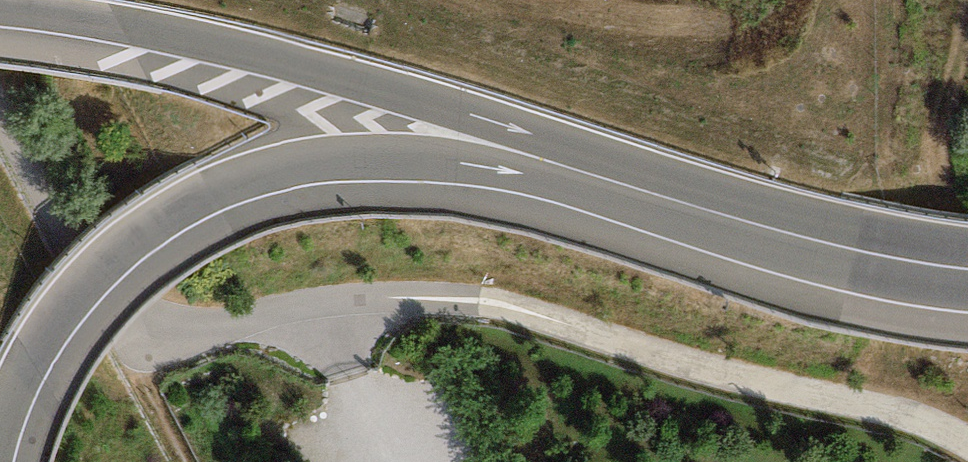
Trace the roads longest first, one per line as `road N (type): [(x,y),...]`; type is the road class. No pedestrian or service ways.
road 1 (motorway): [(0,427),(30,354),(113,251),(187,198),(297,157),(389,149),(540,174),(747,244),(967,293)]
road 2 (motorway): [(0,10),(219,45),(429,95),(744,199),(967,247)]

